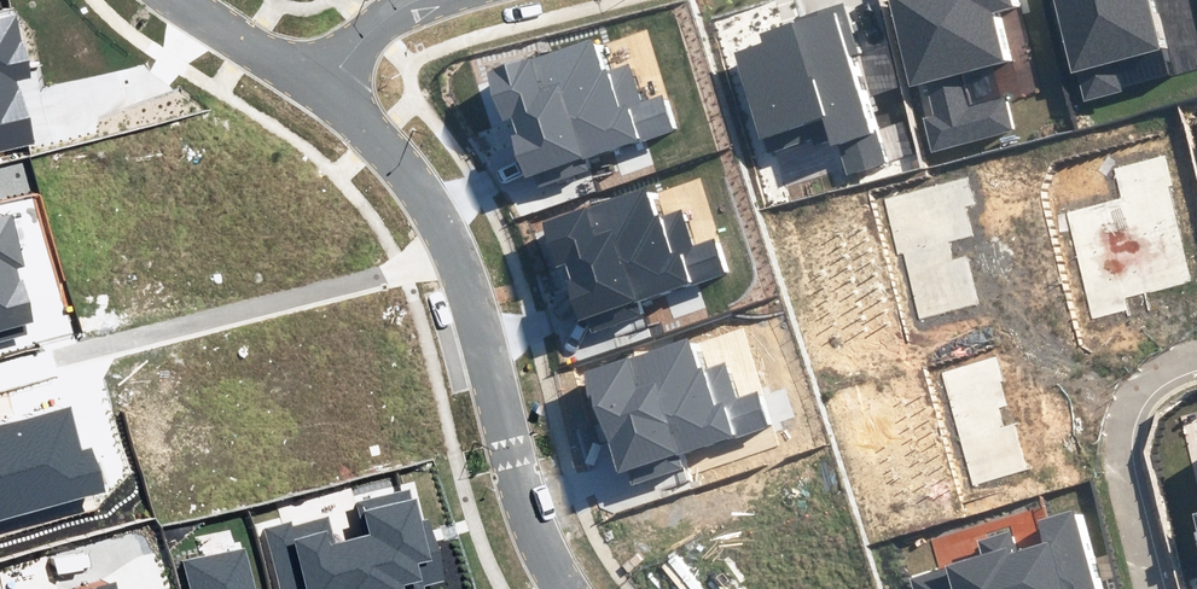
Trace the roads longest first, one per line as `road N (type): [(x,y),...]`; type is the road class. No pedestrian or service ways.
road 1 (residential): [(327,81),(413,180),(456,257),(486,325),(539,507),(586,588)]
road 2 (residential): [(1151,588),(1115,437),(1123,406),(1145,379),(1196,352)]
road 3 (residential): [(201,0),(327,81)]

